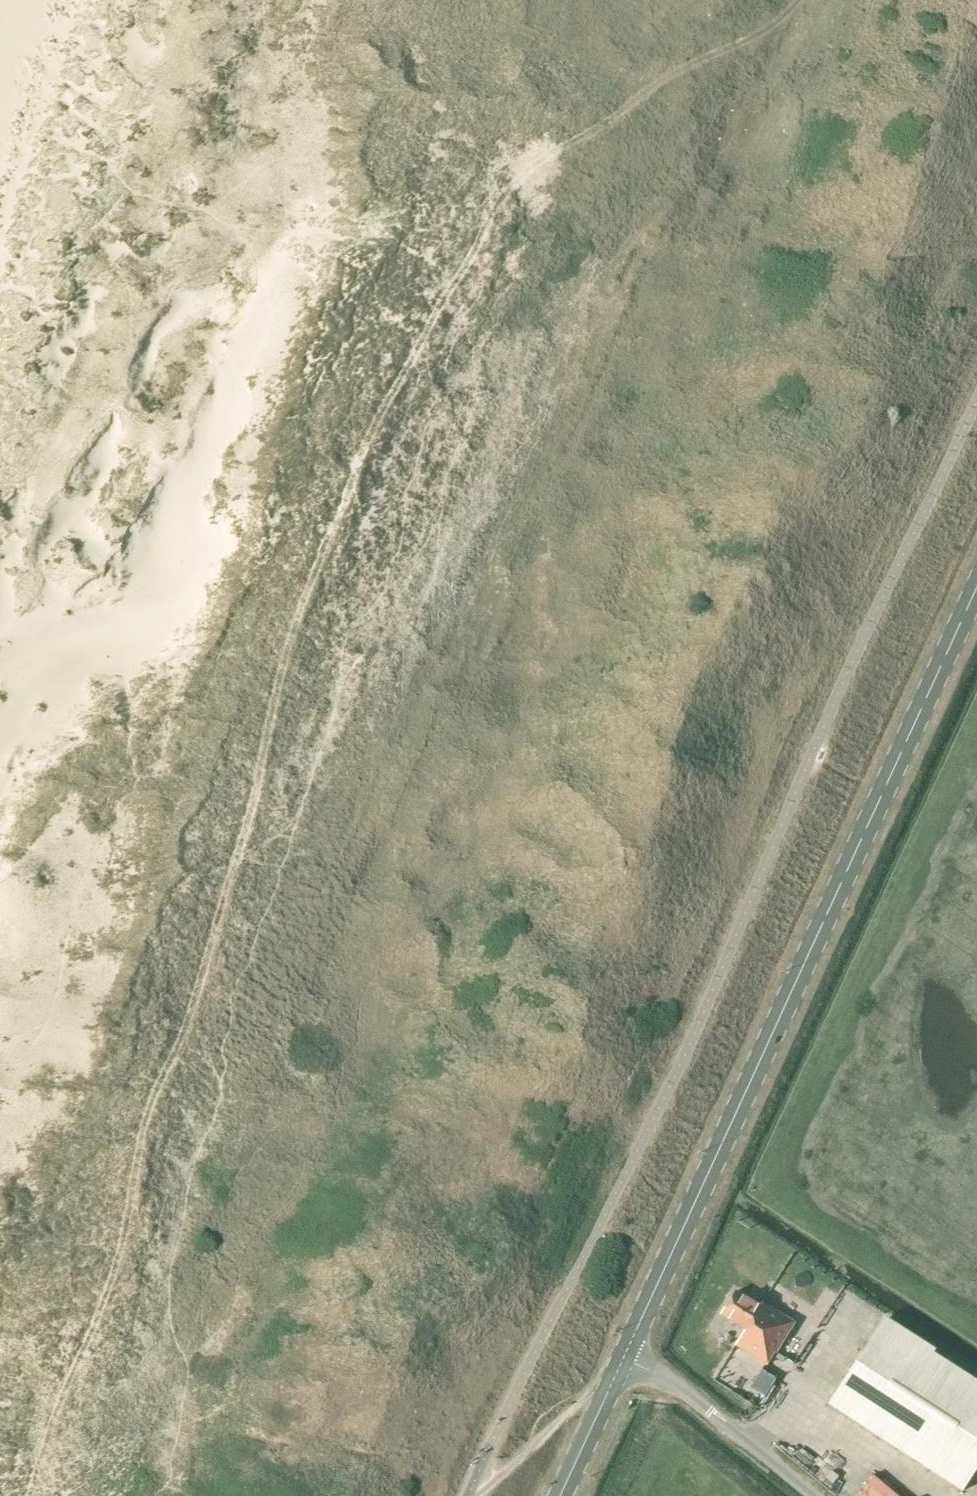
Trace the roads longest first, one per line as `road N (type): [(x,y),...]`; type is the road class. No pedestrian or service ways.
road 1 (track): [(806,0),(518,169),(430,329),(338,507),(272,705),(193,1007),(151,1105),(121,1258),(52,1415),(31,1495)]
road 2 (secondary): [(624,1356),(976,587)]
road 3 (unclassified): [(813,1495),(711,1412),(624,1356)]
road 4 (secondary): [(560,1495),(624,1356)]

